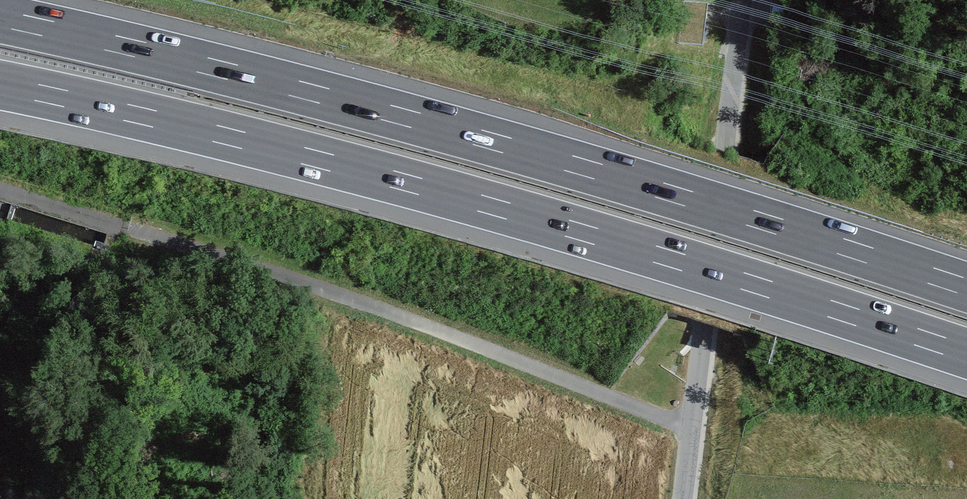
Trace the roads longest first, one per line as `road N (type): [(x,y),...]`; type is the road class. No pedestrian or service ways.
road 1 (motorway): [(0,85),(394,180),(966,354)]
road 2 (motorway): [(966,288),(412,120),(0,19)]
road 3 (unclassified): [(692,429),(745,0)]

